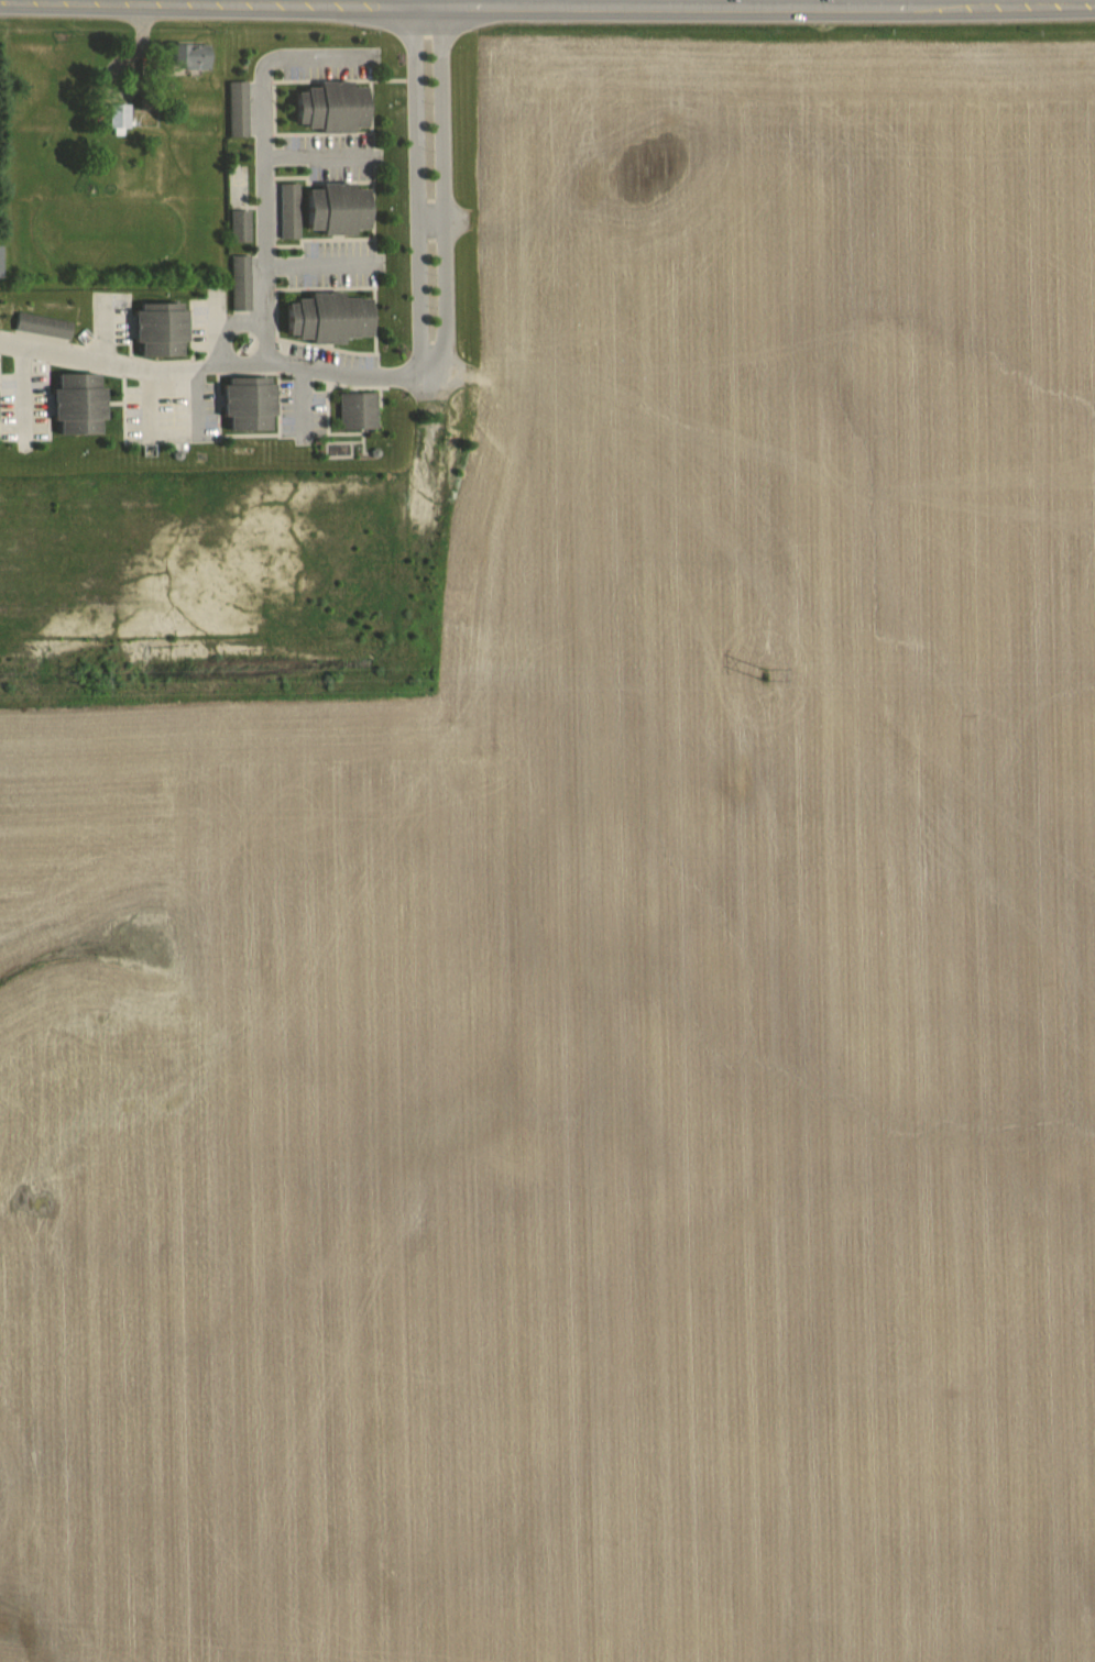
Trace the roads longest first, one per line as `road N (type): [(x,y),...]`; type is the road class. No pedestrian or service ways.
road 1 (primary): [(1094,2),(0,1)]
road 2 (residential): [(435,3),(431,341),(416,364),(364,368),(270,354),(152,361),(0,328)]
road 3 (residential): [(270,354),(263,62),(272,51),(364,47)]

